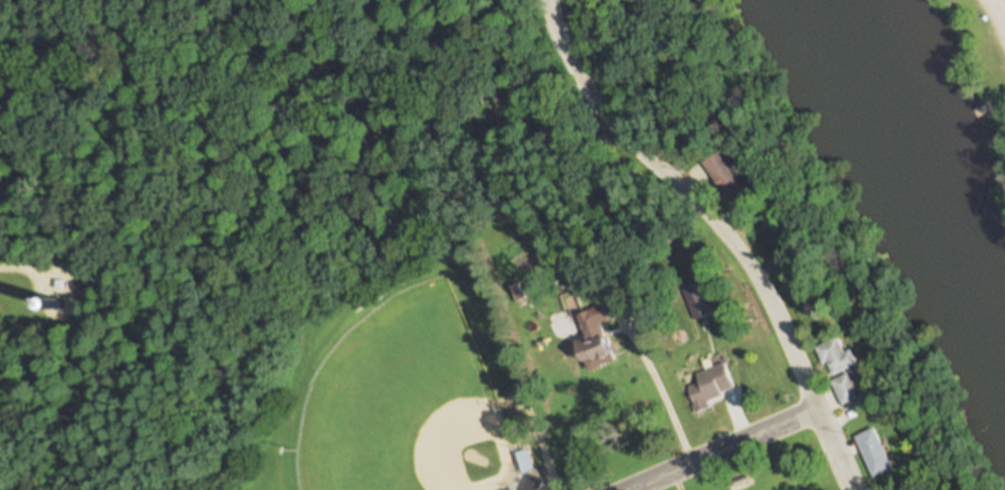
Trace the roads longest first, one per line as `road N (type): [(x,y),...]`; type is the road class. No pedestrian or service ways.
road 1 (residential): [(547,0),(611,124),(727,232),(755,274),(852,489)]
road 2 (residential): [(816,409),(635,489)]

